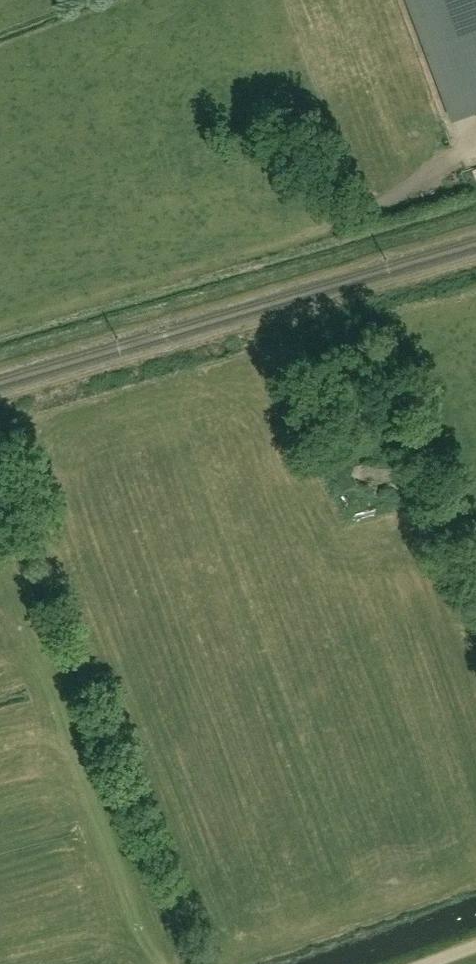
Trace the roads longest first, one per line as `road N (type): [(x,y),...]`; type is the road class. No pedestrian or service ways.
road 1 (track): [(475,146),(419,164),(468,322),(475,320)]

